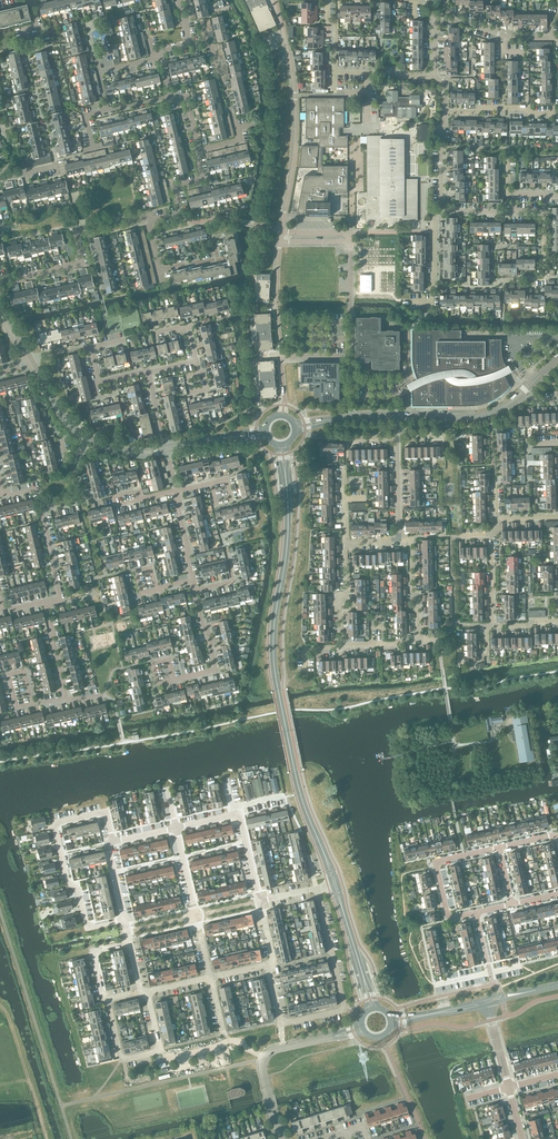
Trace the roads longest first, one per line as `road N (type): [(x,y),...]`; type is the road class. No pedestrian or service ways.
road 1 (tertiary): [(323,850),(300,794),(274,658),(288,530),(285,475)]
road 2 (residential): [(125,920),(87,925),(58,824),(105,813),(114,842)]
road 3 (unclassified): [(282,230),(297,111),(283,28)]
road 4 (unclassified): [(351,357),(351,233),(282,230)]
road 5 (residential): [(0,283),(83,262),(76,233),(146,216)]
road 6 (residential): [(289,1023),(344,1008),(317,888)]
road 7 (tertiary): [(398,417),(492,413),(557,357)]
road 8 (unclassified): [(281,1138),(264,1059),(335,1036)]
road 9 (residential): [(478,912),(450,916),(439,863),(500,848)]
road 10 (track): [(47,1138),(0,1005)]
road 11 (residential): [(33,704),(68,698),(48,603)]
road 12 (unclassified): [(281,358),(282,230)]
road 13 (residential): [(176,680),(216,671),(194,590)]
road 14 (residential): [(146,216),(181,213),(174,188),(203,180),(200,150)]

